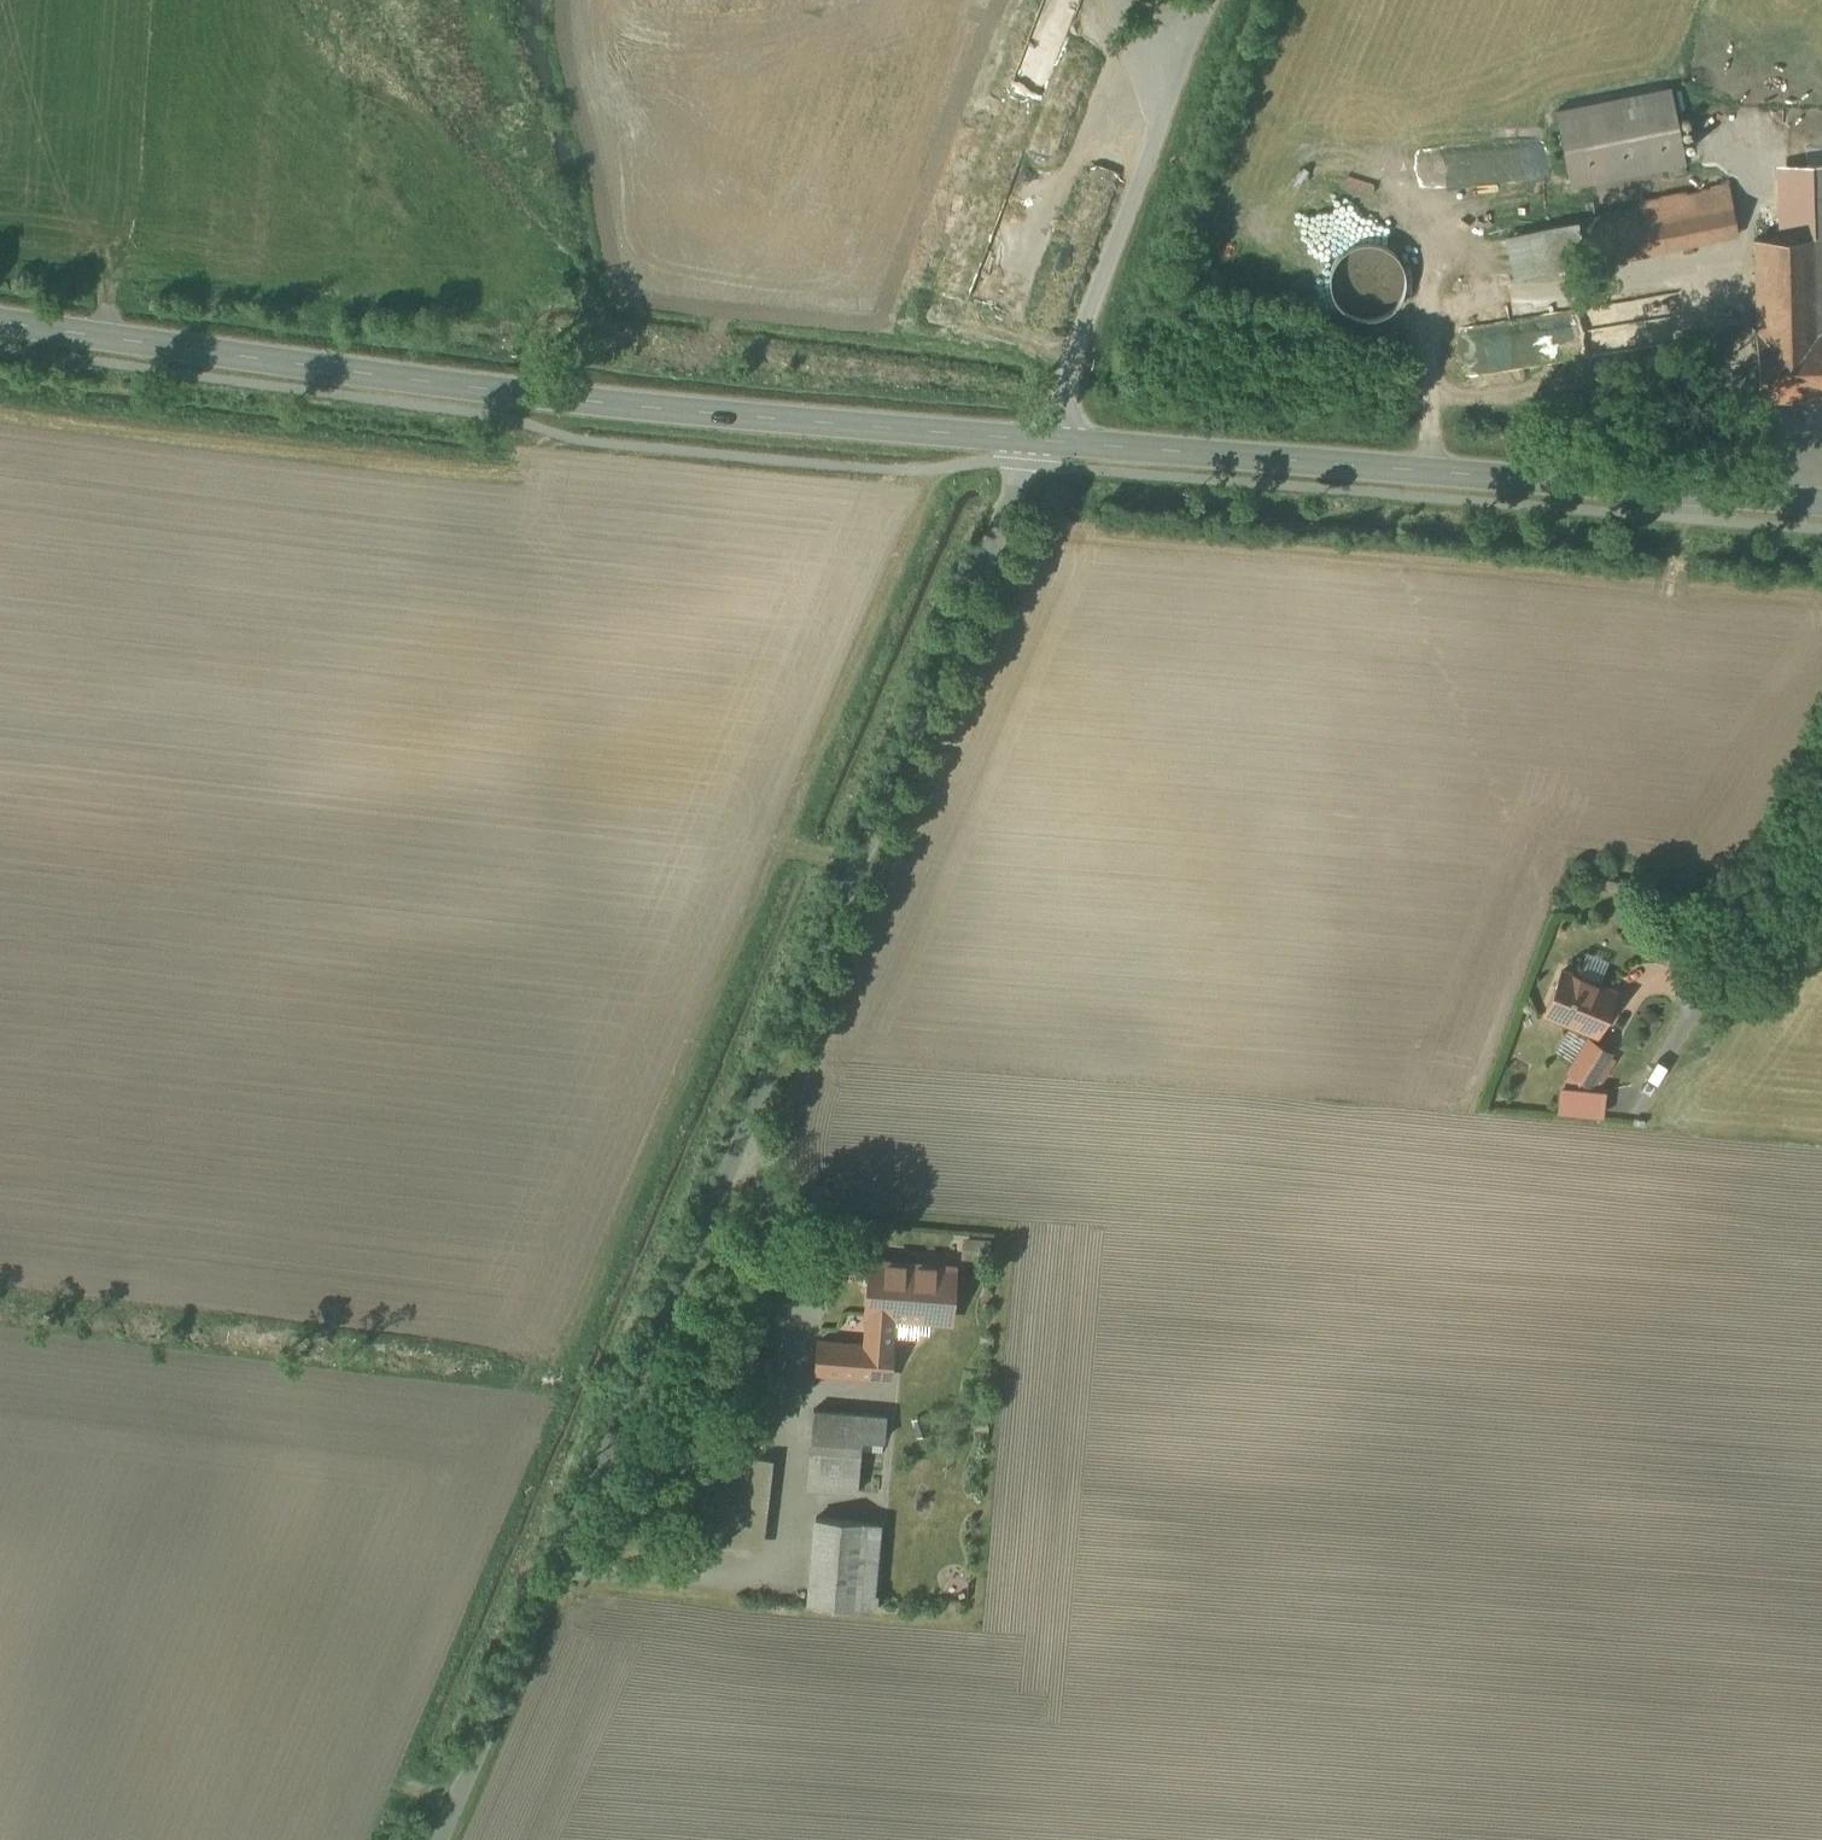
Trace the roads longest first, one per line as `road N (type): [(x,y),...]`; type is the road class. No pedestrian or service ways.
road 1 (unclassified): [(443,1839),(1039,441)]
road 2 (secondary): [(1039,441),(495,391),(0,326)]
road 3 (secondary): [(1821,502),(1039,441)]
road 4 (unclassified): [(1208,0),(1039,441)]

